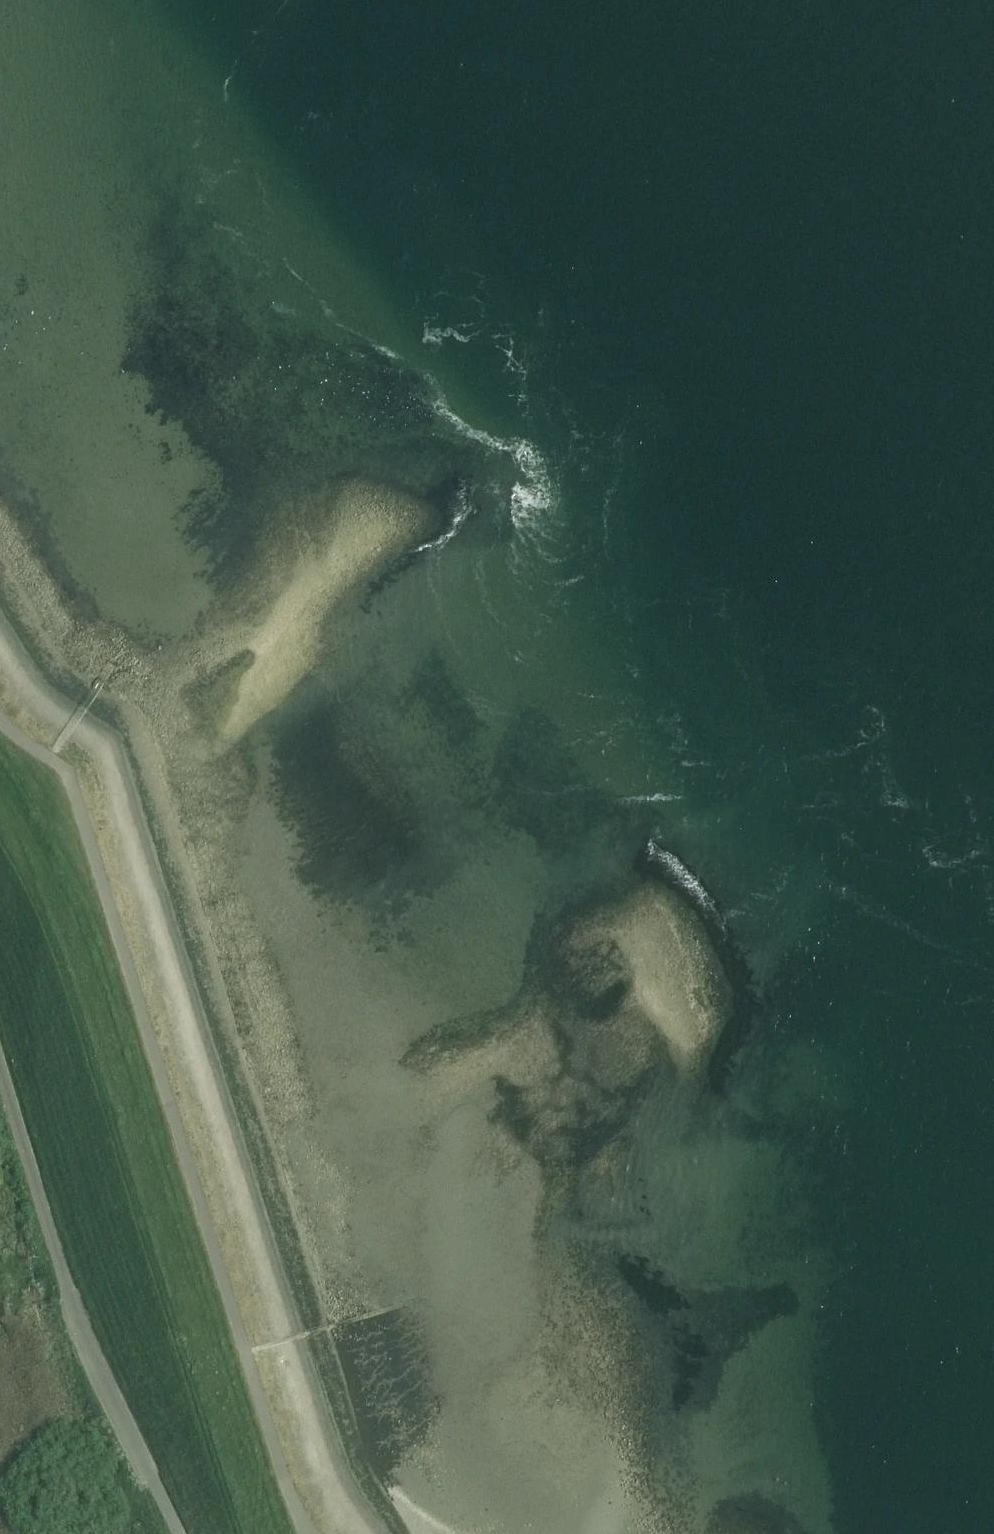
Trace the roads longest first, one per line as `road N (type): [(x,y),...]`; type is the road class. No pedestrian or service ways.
road 1 (unclassified): [(179,1533),(80,1323),(0,1063)]

